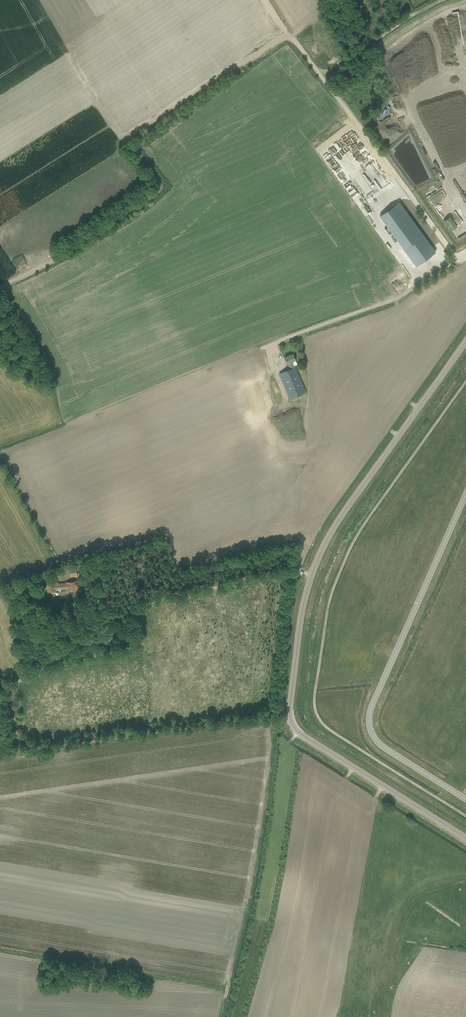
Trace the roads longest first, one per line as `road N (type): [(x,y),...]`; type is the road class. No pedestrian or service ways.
road 1 (track): [(457,259),(286,35),(131,132),(130,145),(156,179),(153,194),(0,288)]
road 2 (unclassified): [(465,838),(304,736),(289,712),(305,598),(325,544),(465,342)]
road 3 (track): [(465,815),(324,725),(314,701),(329,603),(353,544),(465,383)]
road 4 (unclassified): [(264,348),(393,300),(465,254)]

